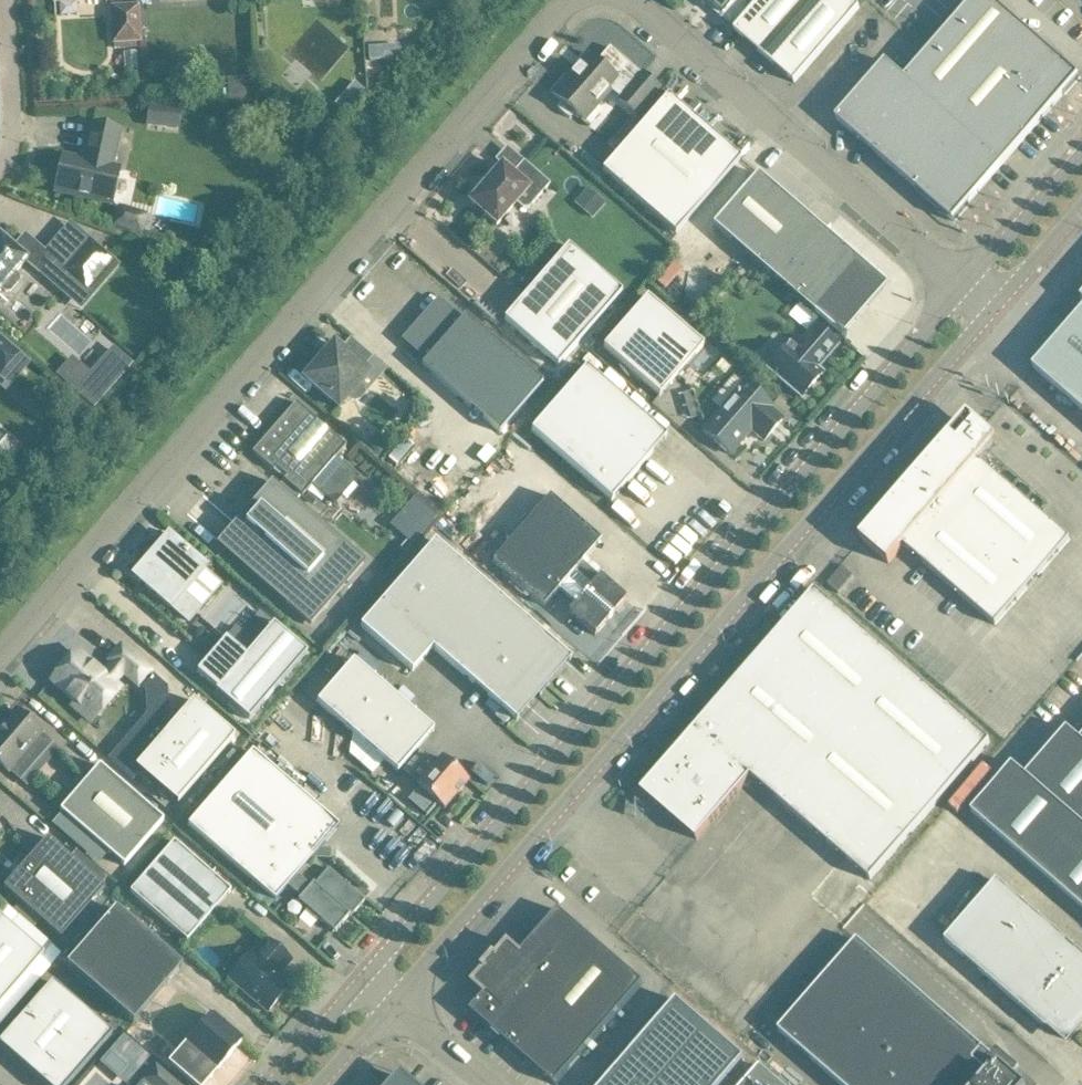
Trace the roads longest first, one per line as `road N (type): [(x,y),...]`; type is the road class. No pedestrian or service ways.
road 1 (unclassified): [(959,291),(361,984)]
road 2 (unclassified): [(388,1006),(987,315)]
road 3 (unclassified): [(0,654),(560,11),(586,0)]
road 4 (unclassified): [(601,0),(634,13),(959,291)]
road 5 (unclassified): [(1081,154),(959,291)]
road 6 (unclassified): [(0,172),(15,126),(8,0)]
road 7 (unclassified): [(987,315),(1081,205)]
road 8 (unclassified): [(361,984),(273,1084)]
road 9 (unclassified): [(479,1084),(388,1006)]

